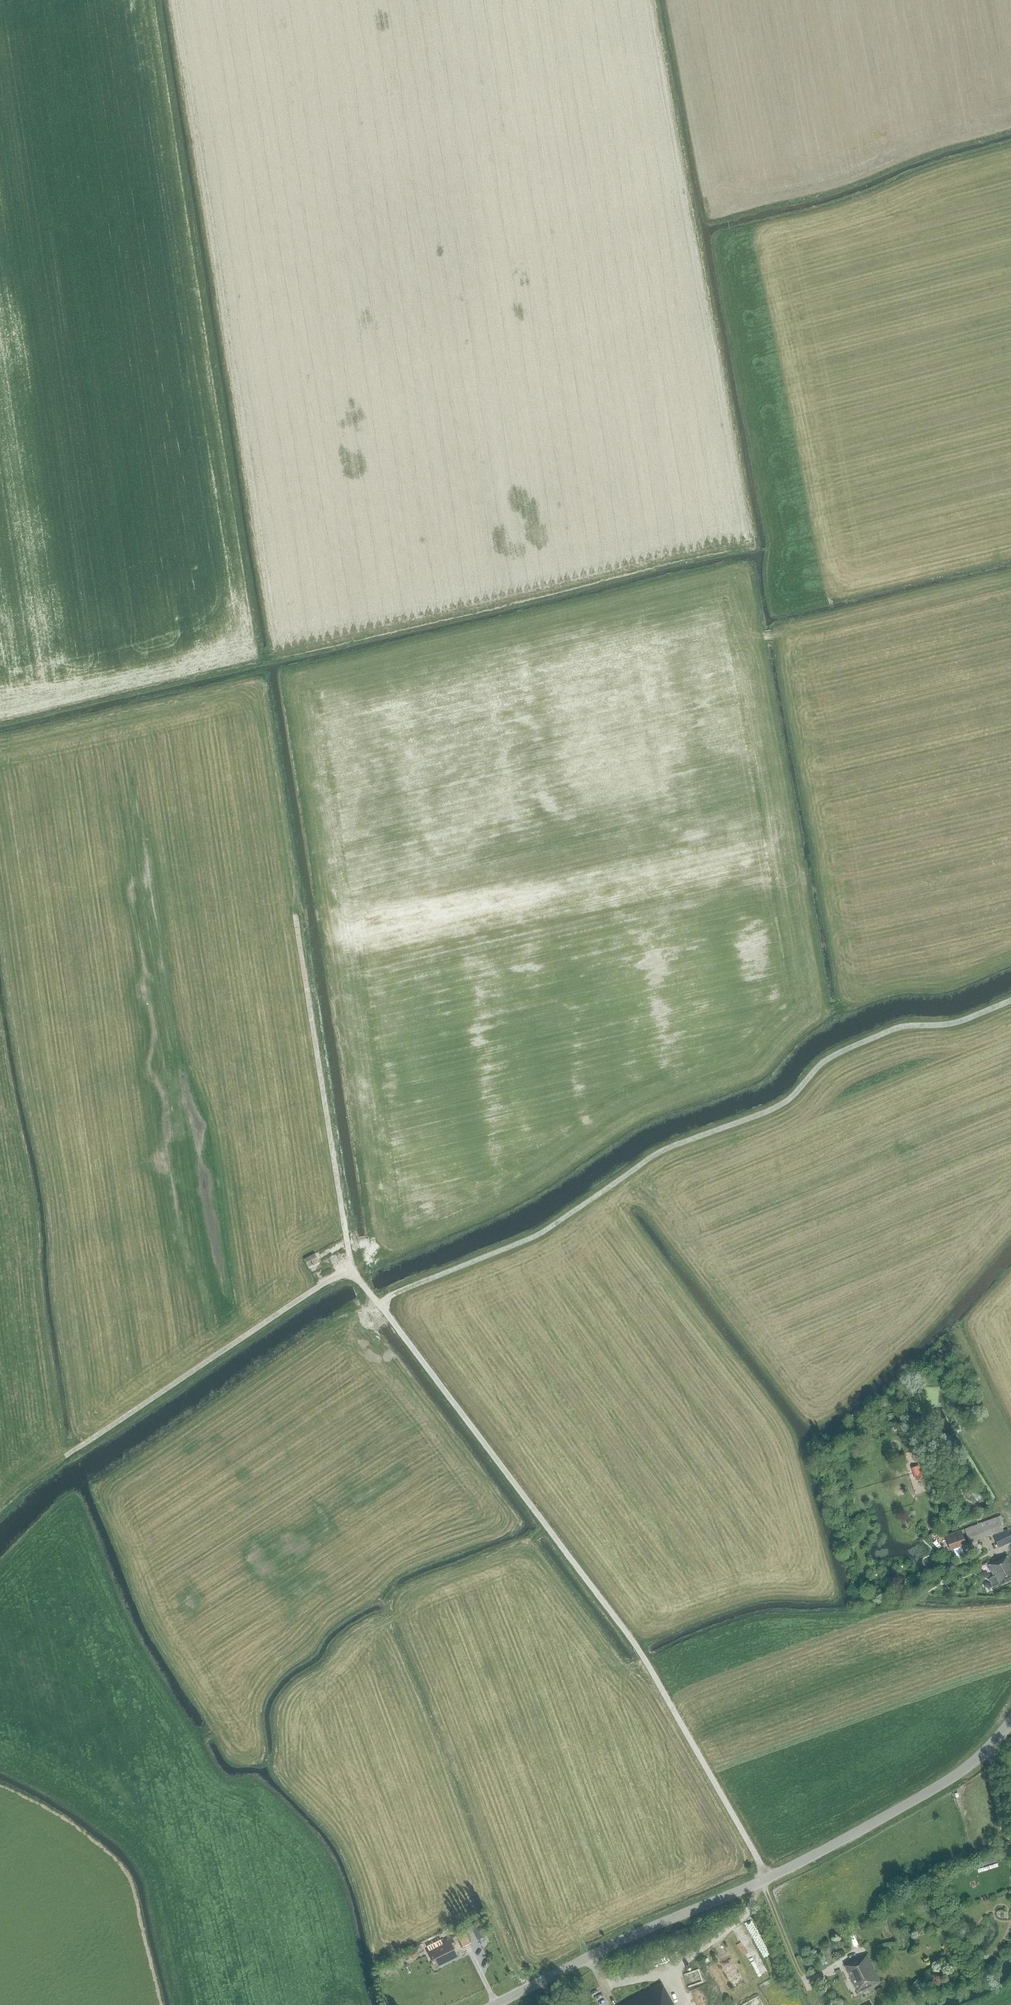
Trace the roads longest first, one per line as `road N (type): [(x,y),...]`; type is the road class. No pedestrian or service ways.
road 1 (unclassified): [(768,1878),(639,1654),(376,1304),(542,1237),(658,1154),(791,1102),(826,1066),(877,1037),(956,1026),(1010,1004)]
road 2 (track): [(376,1304),(352,1272),(295,916)]
road 3 (track): [(352,1272),(67,1455)]
road 4 (tertiary): [(501,2004),(768,1878)]
road 5 (tertiary): [(768,1878),(938,1787),(1010,1721)]

